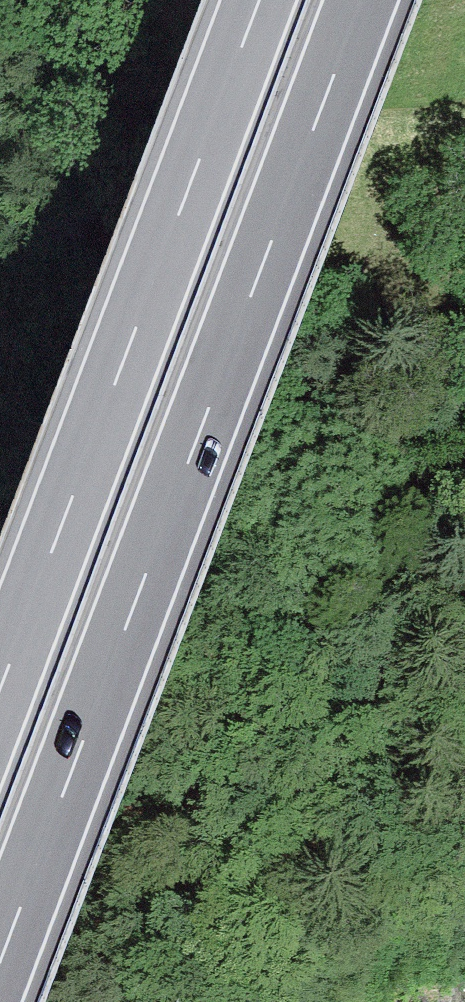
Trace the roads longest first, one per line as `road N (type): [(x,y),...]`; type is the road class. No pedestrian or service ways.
road 1 (motorway): [(0,959),(361,0)]
road 2 (motorway): [(258,0),(0,683)]

